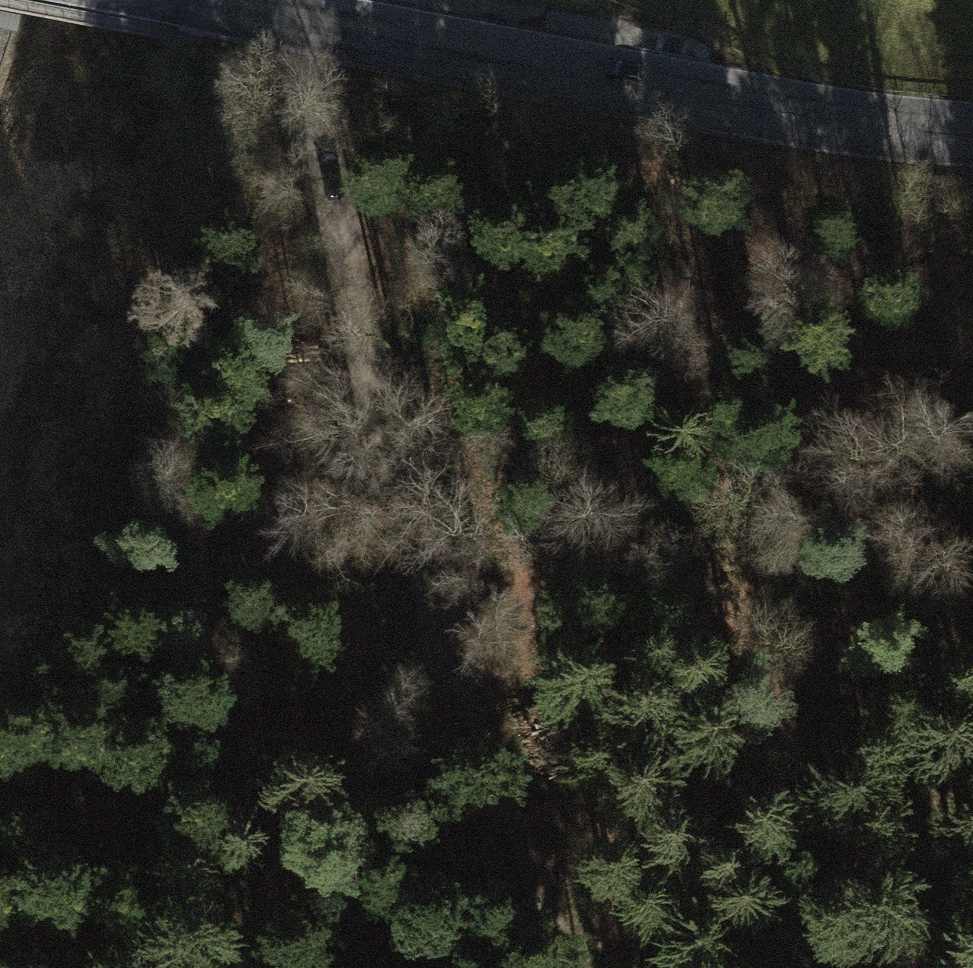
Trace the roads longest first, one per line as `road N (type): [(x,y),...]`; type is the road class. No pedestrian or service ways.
road 1 (track): [(254,18),(561,967)]
road 2 (track): [(972,371),(451,630),(217,967)]
road 3 (tertiary): [(160,0),(896,134),(972,133)]

